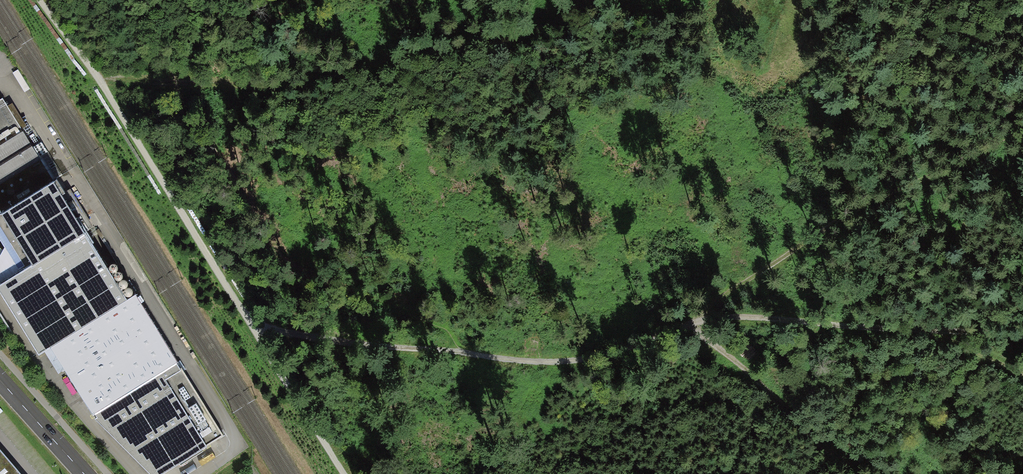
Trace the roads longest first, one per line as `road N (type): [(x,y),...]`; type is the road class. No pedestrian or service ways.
road 1 (track): [(1022,337),(739,317),(689,319),(557,361),(516,361),(252,327)]
road 2 (track): [(1022,127),(787,249),(689,319),(855,473)]
road 3 (track): [(137,0),(290,262),(557,361)]
road 4 (track): [(40,0),(252,327)]
road 5 (track): [(252,327),(345,473)]
road 6 (track): [(0,356),(105,473)]
road 7 (primary): [(84,473),(0,380)]

